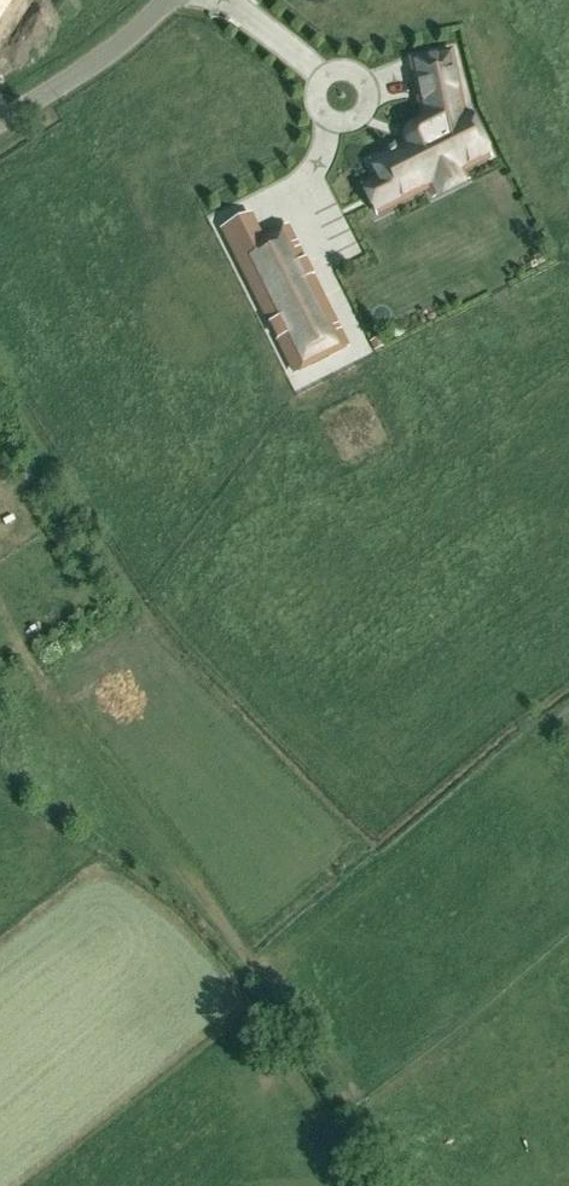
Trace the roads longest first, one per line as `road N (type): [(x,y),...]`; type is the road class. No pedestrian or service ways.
road 1 (residential): [(0,132),(148,28),(172,0)]

